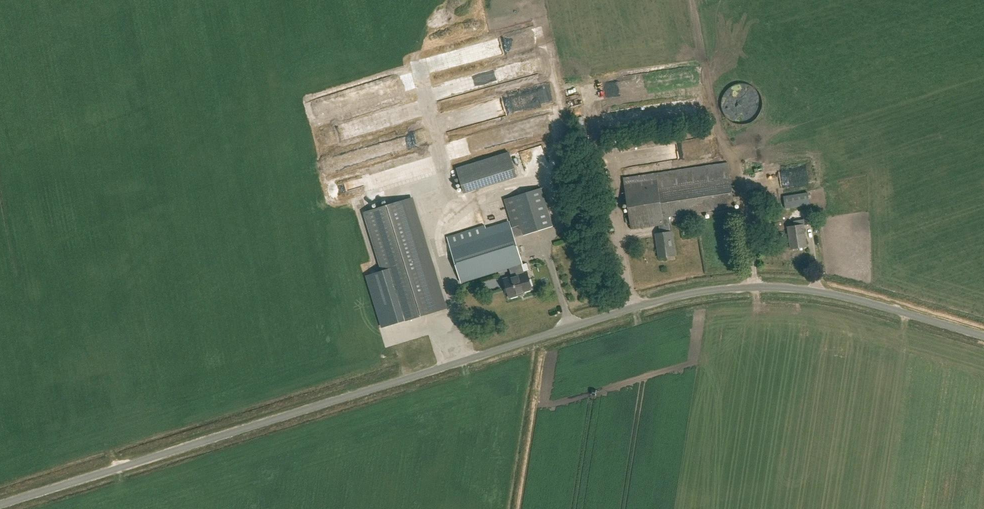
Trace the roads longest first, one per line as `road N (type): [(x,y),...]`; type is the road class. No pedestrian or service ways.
road 1 (unclassified): [(983,340),(802,288),(705,291),(0,507)]

